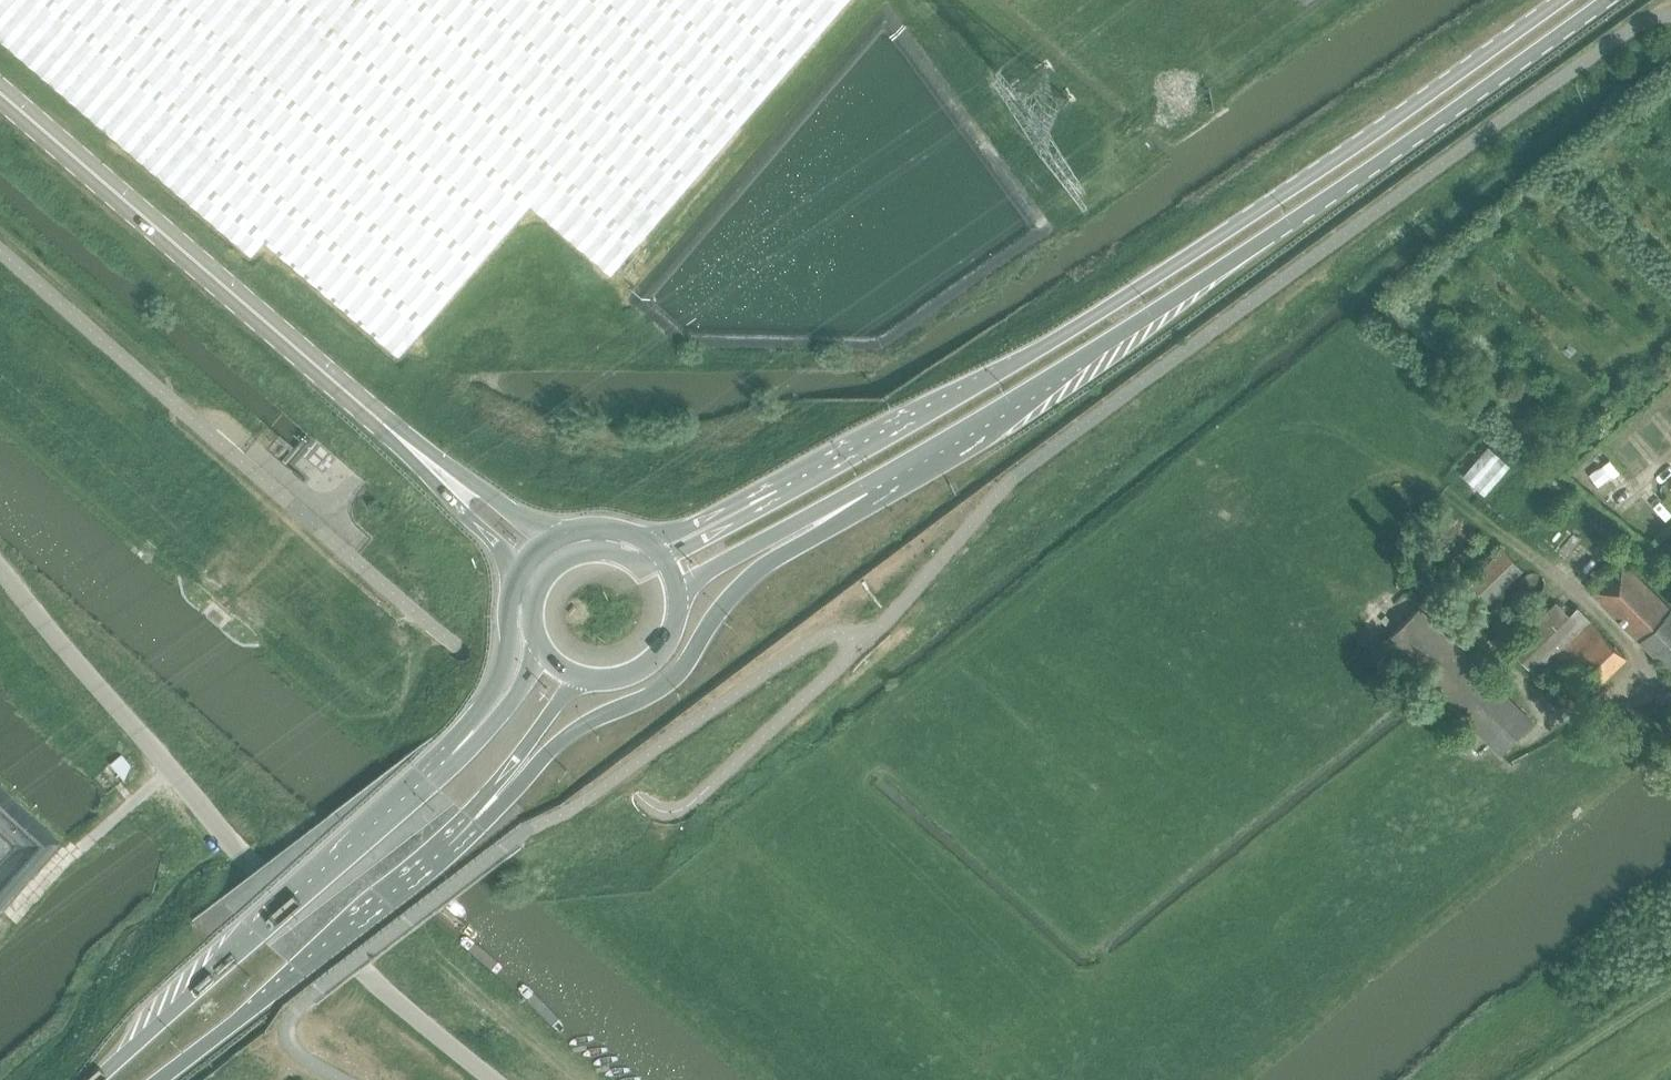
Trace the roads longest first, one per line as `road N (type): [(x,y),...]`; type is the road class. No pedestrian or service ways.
road 1 (primary): [(1549,0),(1109,306),(783,483)]
road 2 (primary): [(854,501),(1014,407),(1599,0)]
road 3 (tertiary): [(0,91),(400,435)]
road 4 (primary): [(479,814),(582,725),(673,679),(741,586),(854,501)]
road 5 (primary): [(430,771),(96,1079)]
road 6 (unclassified): [(495,1079),(369,979),(169,770)]
road 7 (primary): [(158,1079),(479,814)]
road 8 (residential): [(169,770),(0,571)]
road 9 (primary): [(521,564),(507,597),(506,671),(430,771)]
road 10 (primary): [(678,604),(711,567),(854,501)]
road 11 (tertiary): [(556,534),(400,435)]
road 12 (tertiary): [(400,435),(466,515),(521,564)]
road 13 (primary): [(479,814),(583,677)]
road 14 (primary): [(538,645),(523,683),(481,735),(430,771)]
road 15 (primary): [(783,483),(660,536),(635,533)]
road 16 (primary): [(663,557),(581,549),(558,559),(535,588)]
road 17 (primary): [(783,483),(754,510),(663,557)]
road 18 (primary): [(583,677),(608,680),(644,668),(669,640),(678,604)]

